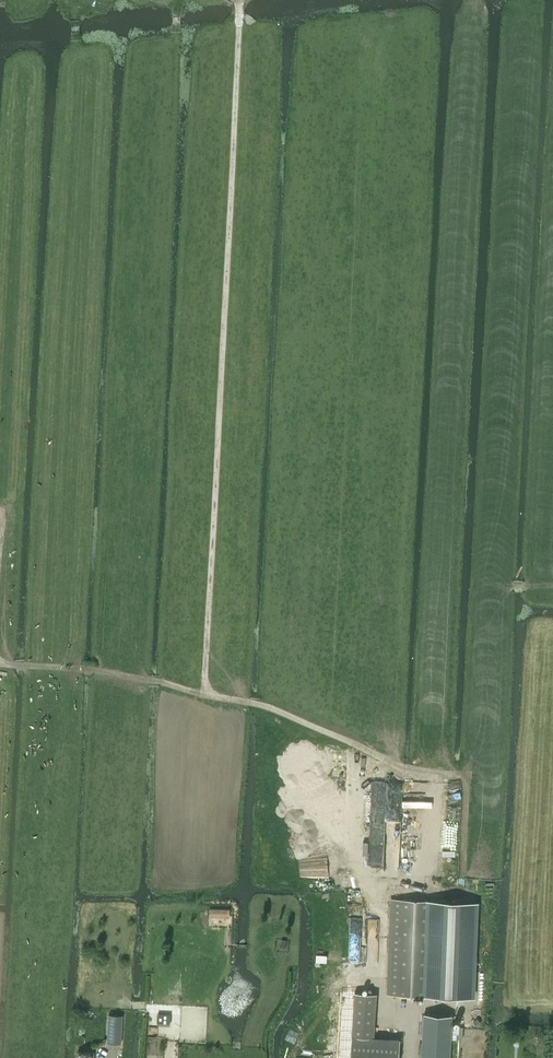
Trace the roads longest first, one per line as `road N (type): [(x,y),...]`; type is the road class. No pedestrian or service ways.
road 1 (track): [(206,694),(240,0)]
road 2 (track): [(386,879),(391,776),(376,758),(307,740),(253,701),(0,658)]
road 3 (track): [(552,585),(503,586),(490,601),(478,771),(391,776)]

